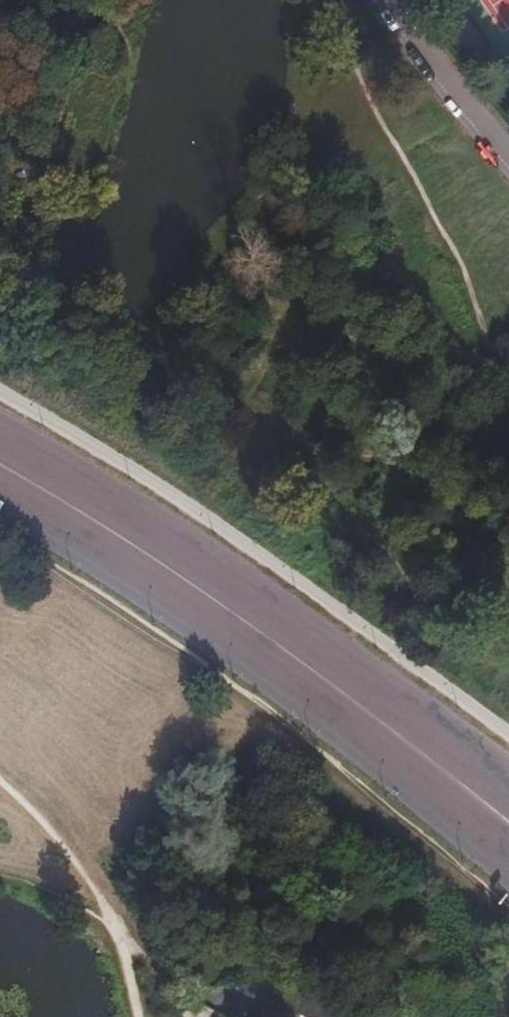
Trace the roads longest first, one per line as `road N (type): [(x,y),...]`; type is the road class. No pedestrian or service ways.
road 1 (primary): [(317,676),(159,562),(0,466)]
road 2 (primary): [(317,676),(508,851)]
road 3 (primary): [(508,810),(317,676)]
road 4 (unclassified): [(393,0),(508,156)]

